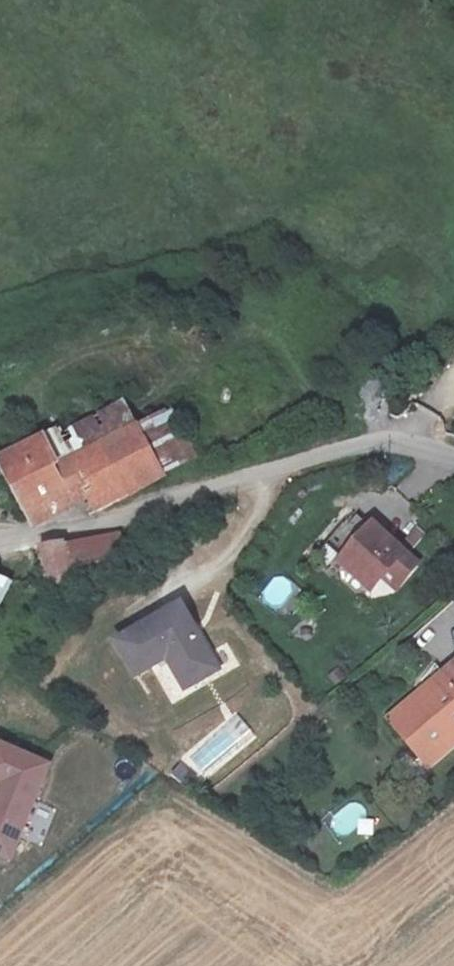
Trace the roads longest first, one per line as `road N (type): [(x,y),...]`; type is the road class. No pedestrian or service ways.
road 1 (unclassified): [(453,460),(405,445),(347,451),(90,529),(0,545)]

